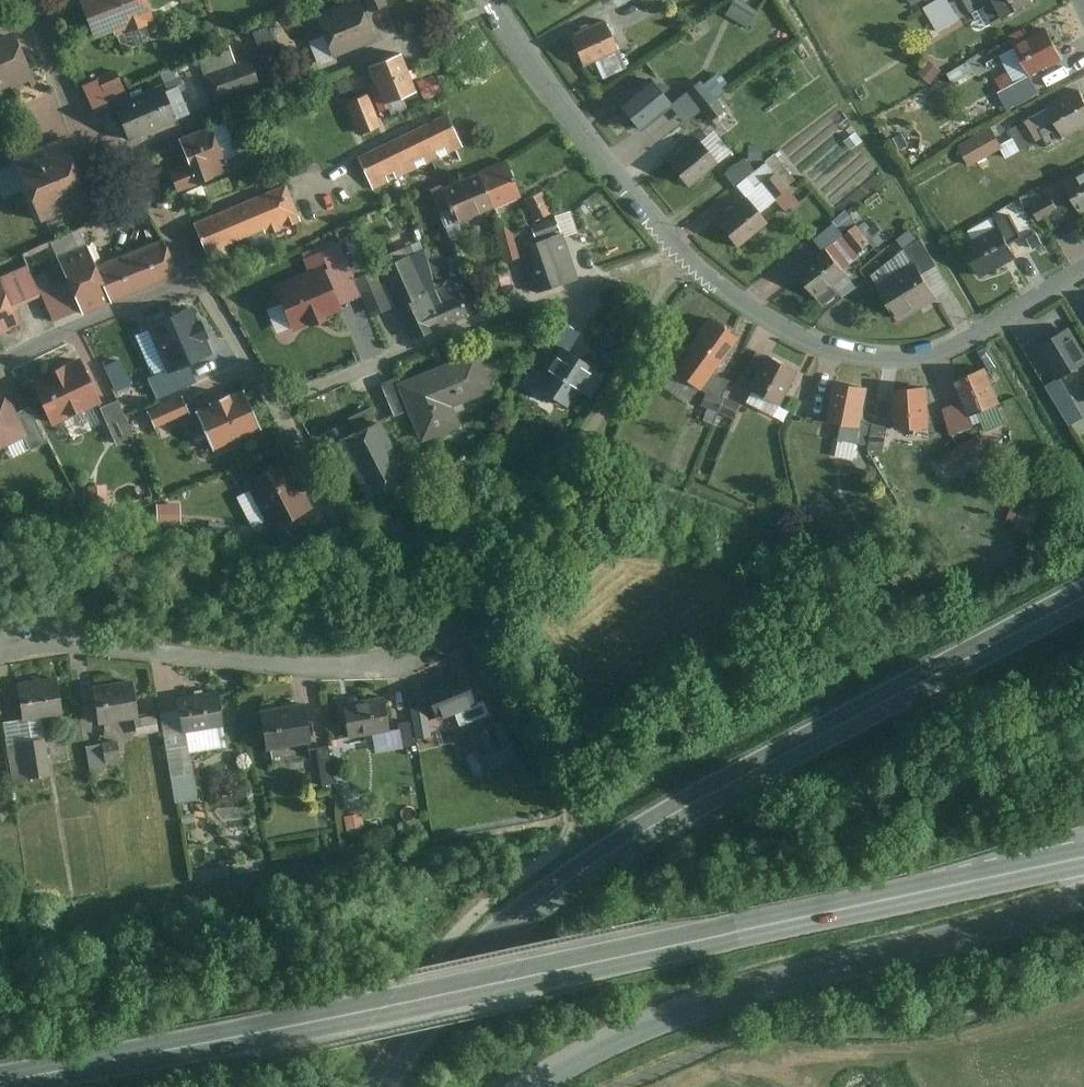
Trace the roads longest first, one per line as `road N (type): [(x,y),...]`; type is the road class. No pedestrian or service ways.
road 1 (tertiary): [(1083,597),(628,842),(530,909),(412,1037),(379,1086)]
road 2 (residential): [(489,0),(535,71),(684,254),(800,336),(856,354),(925,356),(970,341),(1083,271)]
road 3 (secondary): [(340,1001),(1083,849)]
road 4 (secondary): [(536,1086),(616,1039),(708,1002),(948,939),(1083,891)]
road 5 (residential): [(438,636),(386,659),(311,668),(70,645),(0,654)]
road 6 (secondary): [(340,1001),(0,1070)]
road 7 (residential): [(277,406),(584,285)]
road 8 (residential): [(119,152),(368,54)]
road 9 (residential): [(0,364),(197,279)]
road 10 (residential): [(119,152),(73,115),(35,0)]
road 11 (residential): [(348,540),(277,406)]
road 12 (residential): [(277,406),(197,279)]
road 13 (residential): [(197,279),(142,176),(119,152)]

